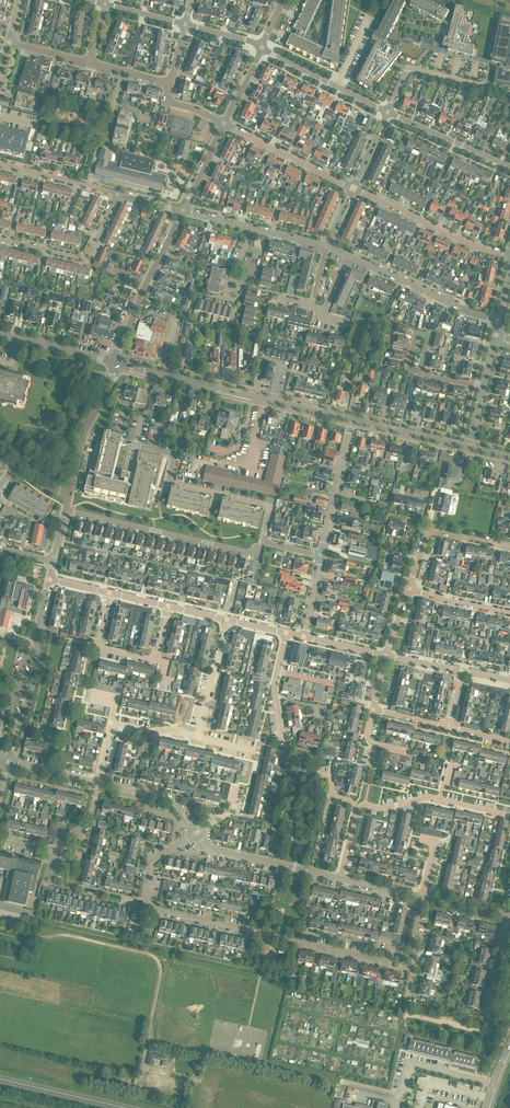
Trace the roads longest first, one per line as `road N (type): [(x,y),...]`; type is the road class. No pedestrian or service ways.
road 1 (residential): [(407,944),(377,956),(174,914),(150,901),(149,865),(198,833)]
road 2 (residential): [(0,928),(154,956),(161,972),(142,1062)]
road 3 (tertiary): [(353,420),(115,363)]
road 4 (residential): [(264,542),(255,554),(65,511)]
road 5 (unclassified): [(344,1082),(400,1095),(415,1063),(496,1084)]
road 6 (residential): [(509,254),(354,188)]
road 7 (tertiary): [(115,363),(183,210)]
road 8 (residential): [(499,320),(350,255)]
road 9 (residential): [(0,238),(87,255),(118,194)]
road 10 (residential): [(387,113),(408,68),(509,93)]
road 11 (residential): [(340,879),(225,854),(198,833)]
road 12 (residential): [(17,724),(49,580)]
road 13 (residential): [(168,481),(272,505),(264,542)]
road 14 (residential): [(354,188),(225,124)]
road 15 (residential): [(321,555),(353,420)]
road 16 (residential): [(509,169),(387,113)]
road 17 (primary): [(122,1107),(0,1080)]
road 18 (residential): [(118,194),(0,164)]
road 19 (residential): [(198,736),(227,619)]
road 20 (tertiary): [(470,448),(353,420)]

